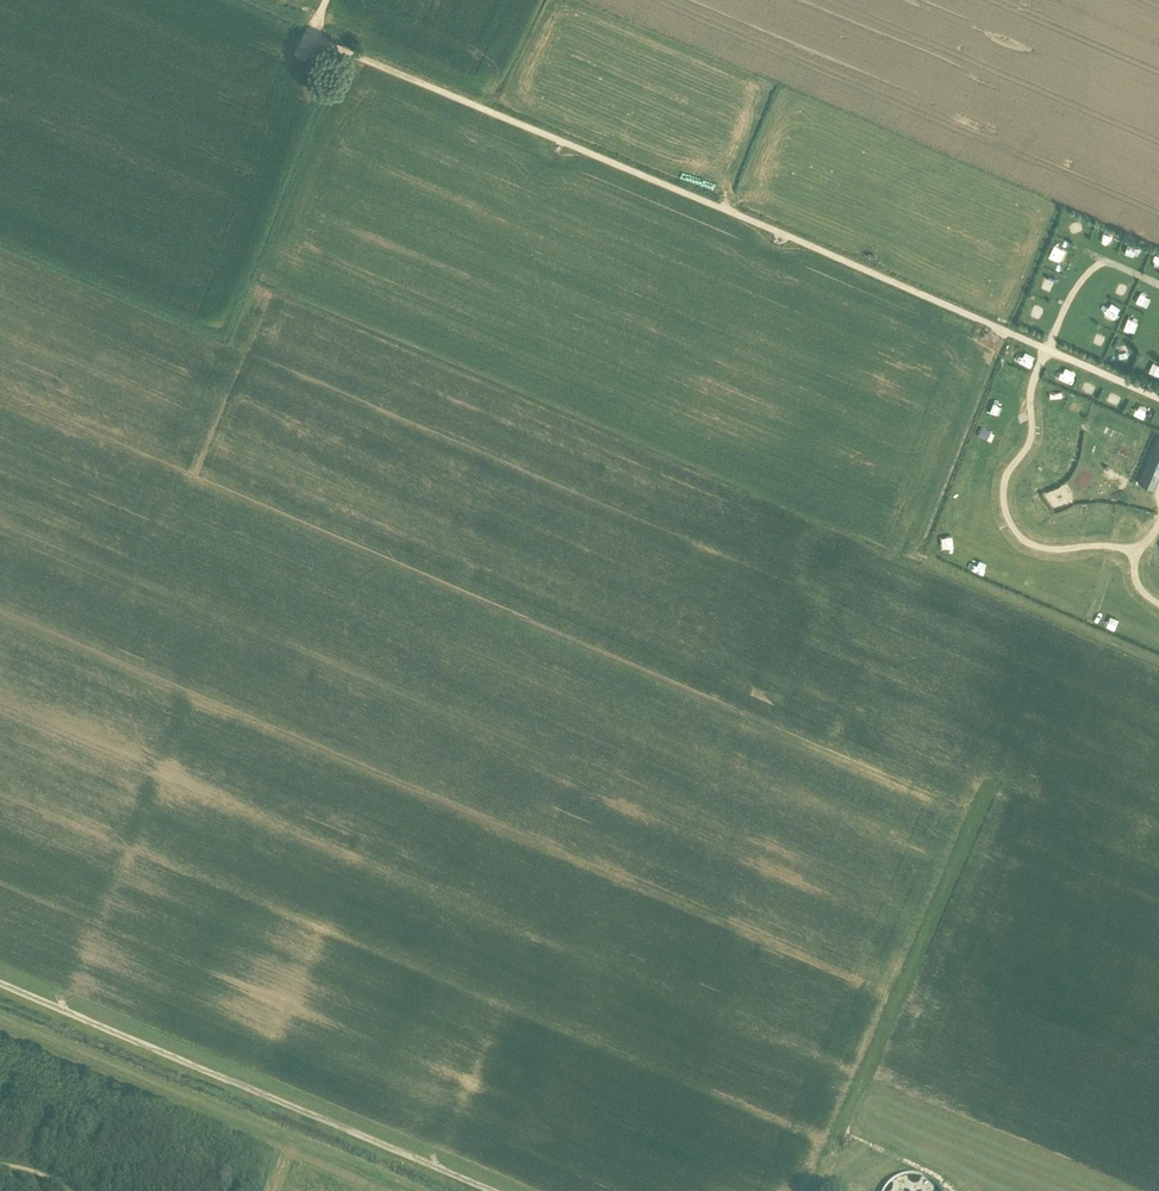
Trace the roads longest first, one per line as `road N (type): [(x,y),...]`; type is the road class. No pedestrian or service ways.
road 1 (track): [(1001,330),(316,38),(331,0)]
road 2 (track): [(0,985),(482,1190)]
road 3 (track): [(1158,906),(712,714)]

